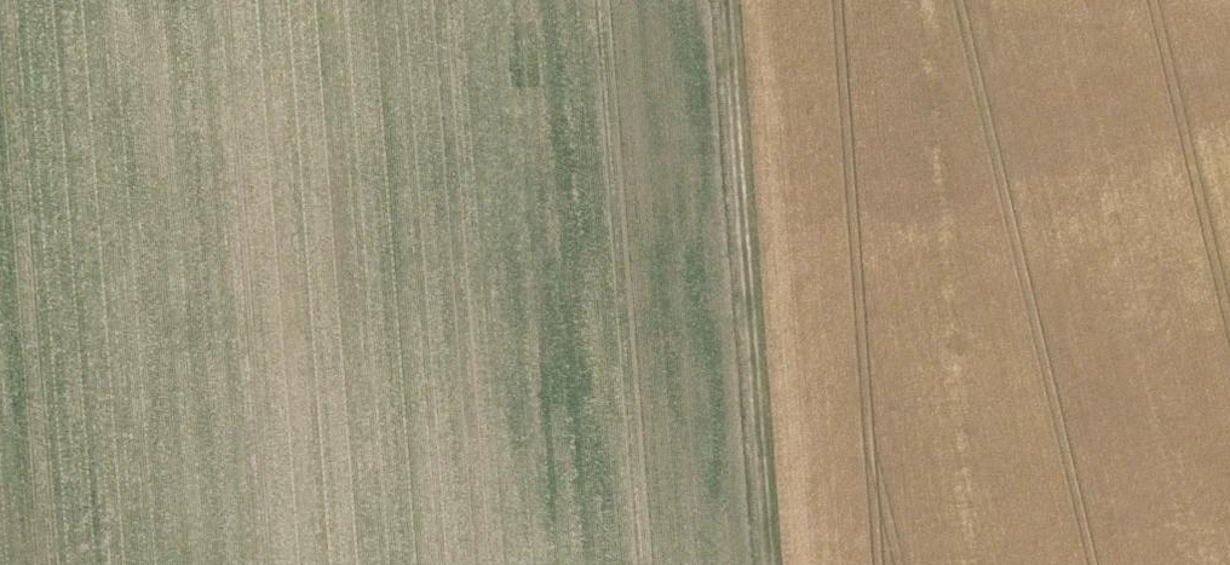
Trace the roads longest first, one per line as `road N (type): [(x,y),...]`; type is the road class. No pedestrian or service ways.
road 1 (track): [(726,0),(768,564)]

